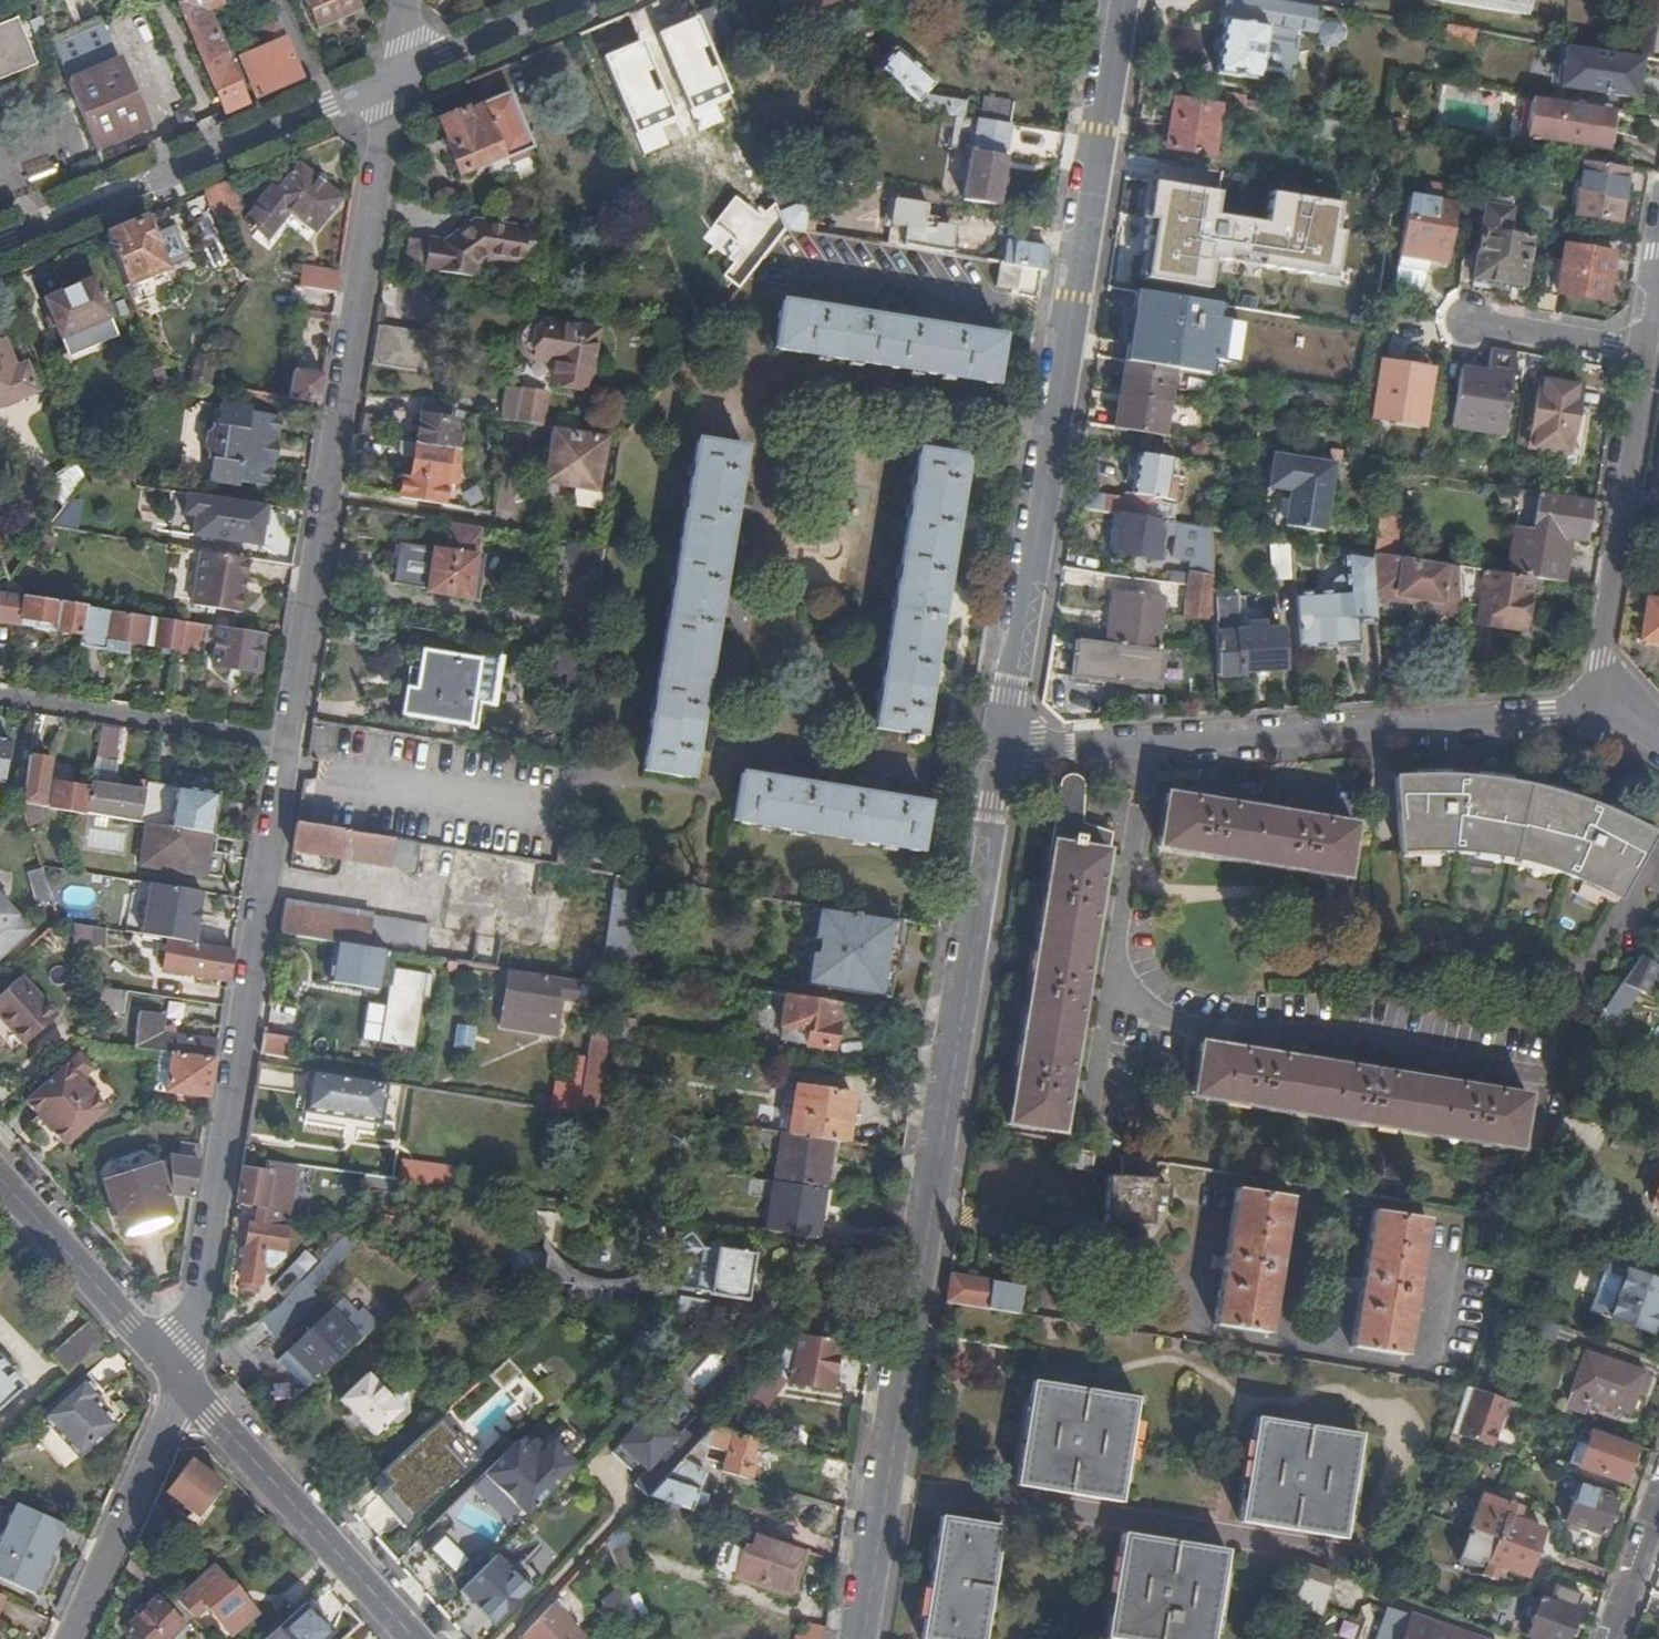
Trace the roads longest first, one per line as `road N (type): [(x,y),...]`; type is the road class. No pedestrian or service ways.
road 1 (residential): [(1007,736),(922,1205),(856,1638)]
road 2 (residential): [(1126,0),(1007,736)]
road 3 (residential): [(288,742),(395,76)]
road 4 (residential): [(183,1379),(288,742)]
road 5 (residential): [(1007,736),(1037,744),(1232,741),(1598,708)]
road 6 (residential): [(1598,708),(1639,353)]
road 7 (residential): [(326,105),(0,243)]
road 8 (residential): [(416,1638),(183,1379)]
road 9 (residential): [(0,696),(288,742)]
road 10 (residential): [(70,1638),(183,1379)]
road 11 (residential): [(183,1379),(0,1176)]
road 12 (residential): [(395,76),(575,0)]
road 13 (residential): [(1639,353),(1456,321)]
road 14 (residential): [(1614,1638),(1658,1511)]
road 15 (residential): [(1639,353),(1658,231)]

